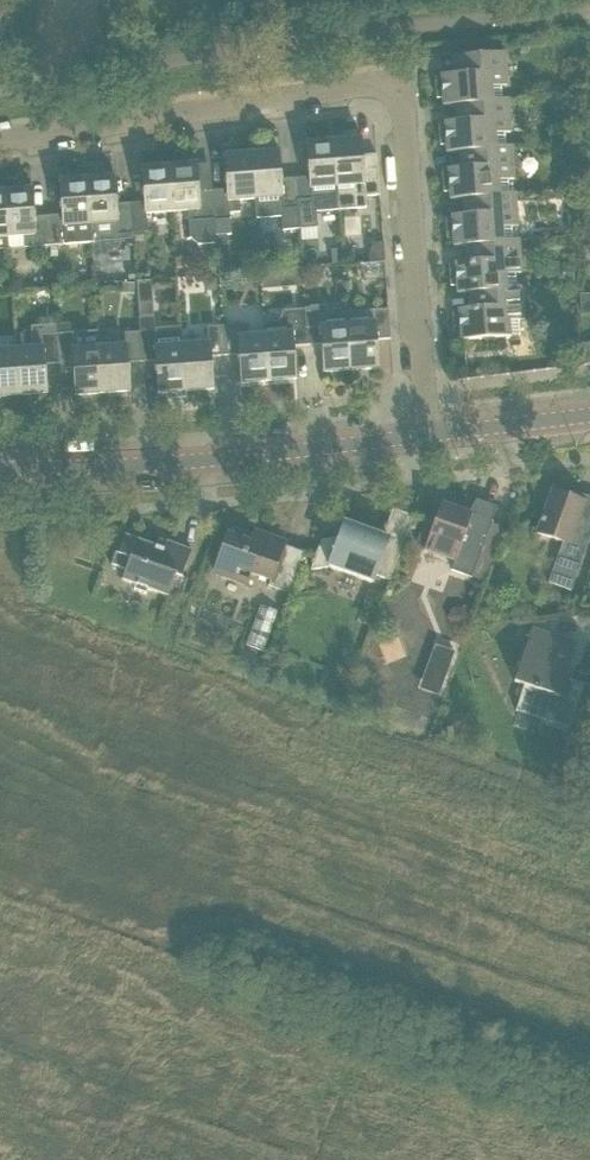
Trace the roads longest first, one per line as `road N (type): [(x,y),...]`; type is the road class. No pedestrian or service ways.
road 1 (residential): [(429,432),(407,117),(395,94),(371,84),(0,141)]
road 2 (tertiary): [(0,465),(182,459),(429,432)]
road 3 (tertiary): [(429,432),(589,413)]

